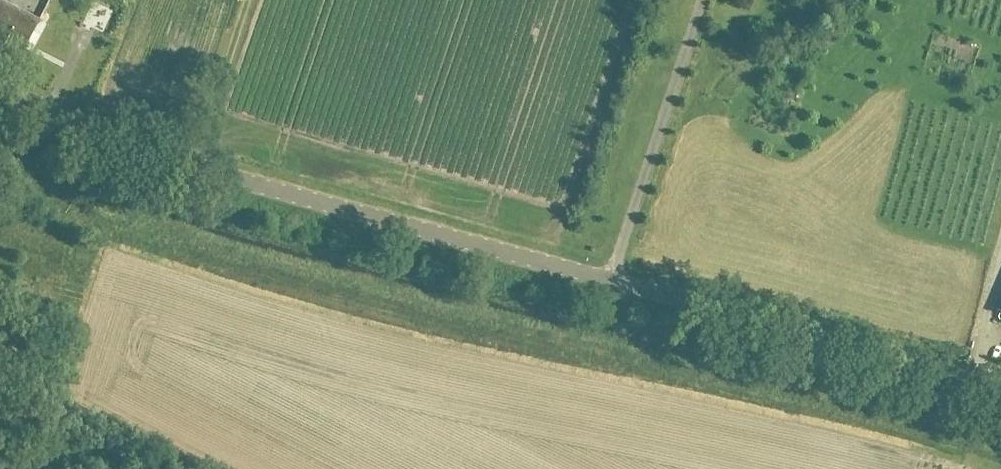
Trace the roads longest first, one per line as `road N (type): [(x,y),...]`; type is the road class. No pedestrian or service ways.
road 1 (unclassified): [(1000,386),(611,287),(144,154),(0,102)]
road 2 (track): [(991,468),(866,428),(175,245),(0,171)]

